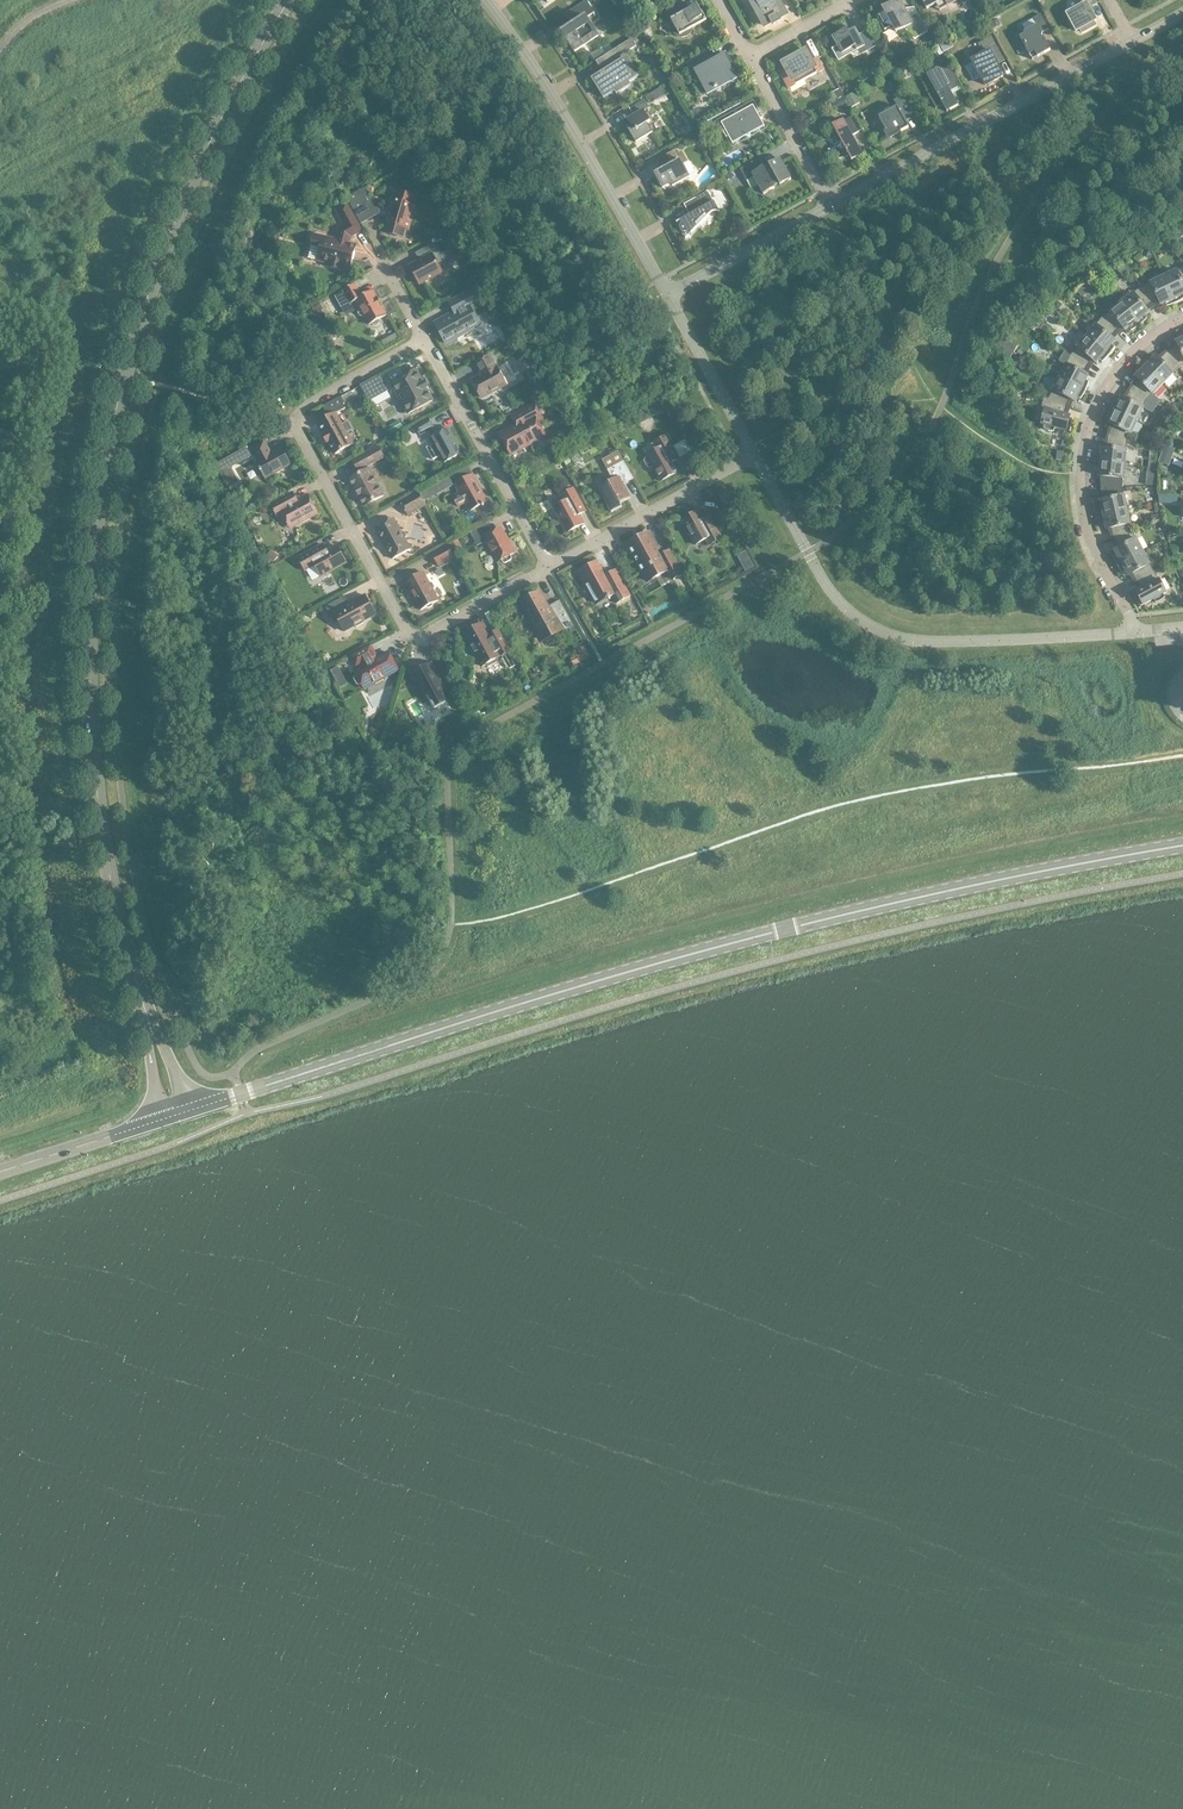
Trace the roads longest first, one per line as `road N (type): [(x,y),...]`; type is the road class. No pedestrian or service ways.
road 1 (tertiary): [(144,1010),(107,863),(91,721),(91,568),(107,450),(166,246),(219,126),(292,0)]
road 2 (tertiary): [(1182,847),(983,882),(715,947),(192,1110)]
road 3 (residential): [(424,342),(311,402),(296,418),(402,627),(431,633),(552,570)]
road 4 (residential): [(757,462),(822,581),(877,632),(947,643),(1133,635)]
road 5 (residential): [(1182,320),(1138,349),(1113,381),(1080,470),(1088,530),(1133,635)]
road 6 (tertiary): [(667,297),(552,97),(484,0)]
road 7 (tertiary): [(832,210),(1134,44)]
road 8 (residential): [(552,570),(424,342)]
road 9 (residential): [(552,570),(757,462)]
road 10 (unclassified): [(757,462),(667,297)]
road 11 (tertiary): [(667,297),(832,210)]
road 12 (residential): [(832,210),(753,58)]
road 13 (tertiary): [(0,1171),(159,1120)]

